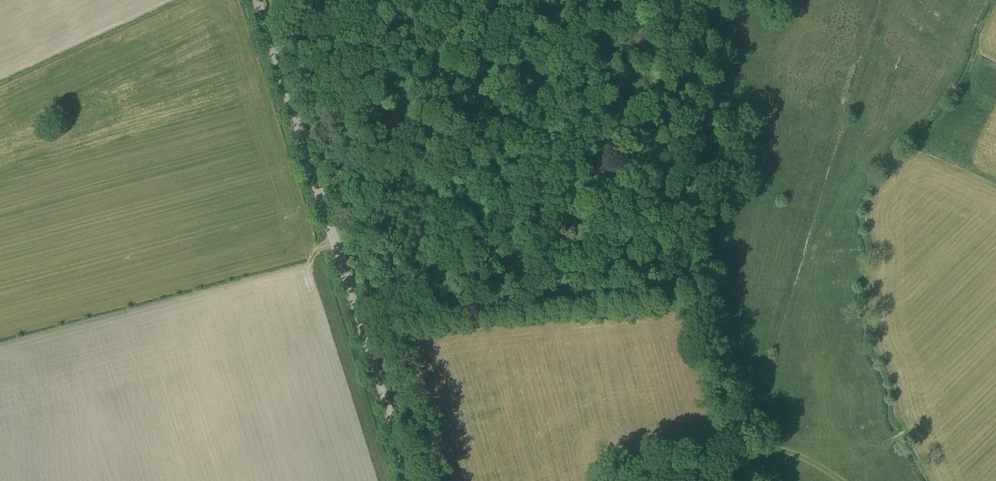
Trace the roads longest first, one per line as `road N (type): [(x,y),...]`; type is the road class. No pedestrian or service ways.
road 1 (unclassified): [(410,480),(256,0)]

